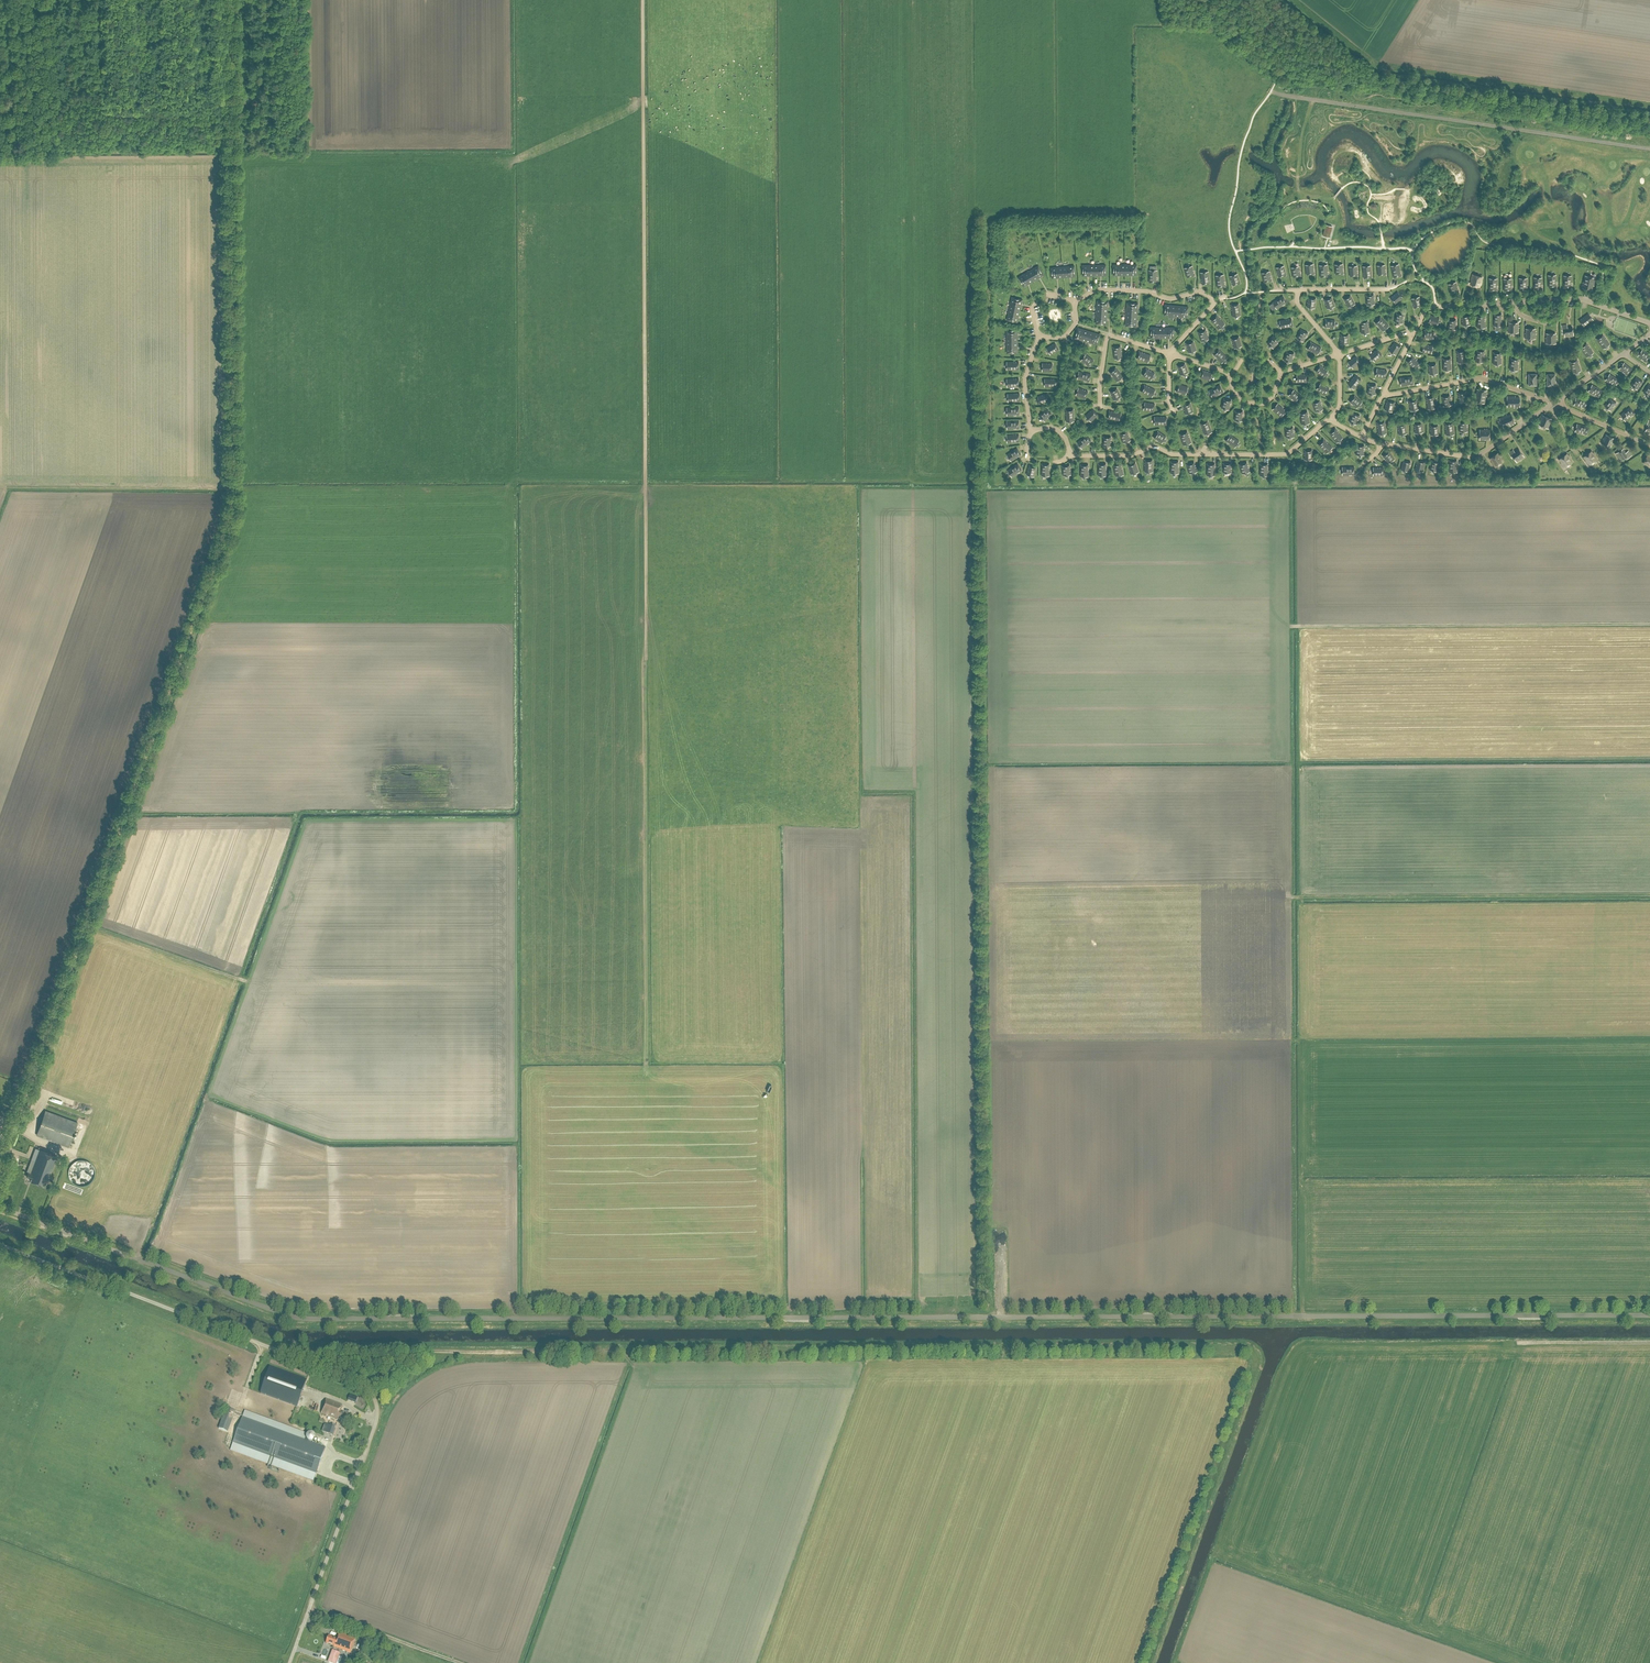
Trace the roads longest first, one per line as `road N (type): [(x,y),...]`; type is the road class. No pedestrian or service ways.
road 1 (unclassified): [(1649,1314),(303,1319),(0,1206)]
road 2 (track): [(0,1166),(232,512),(230,0)]
road 3 (unclassified): [(290,1662),(376,1424),(368,1389),(0,1244)]
road 4 (track): [(646,658),(643,0)]
road 5 (track): [(1649,148),(1271,92)]
road 6 (track): [(1649,623),(1291,626)]
road 7 (track): [(1293,897),(1649,895)]
road 8 (track): [(0,484),(233,486)]
road 9 (track): [(310,1608),(462,1662)]

